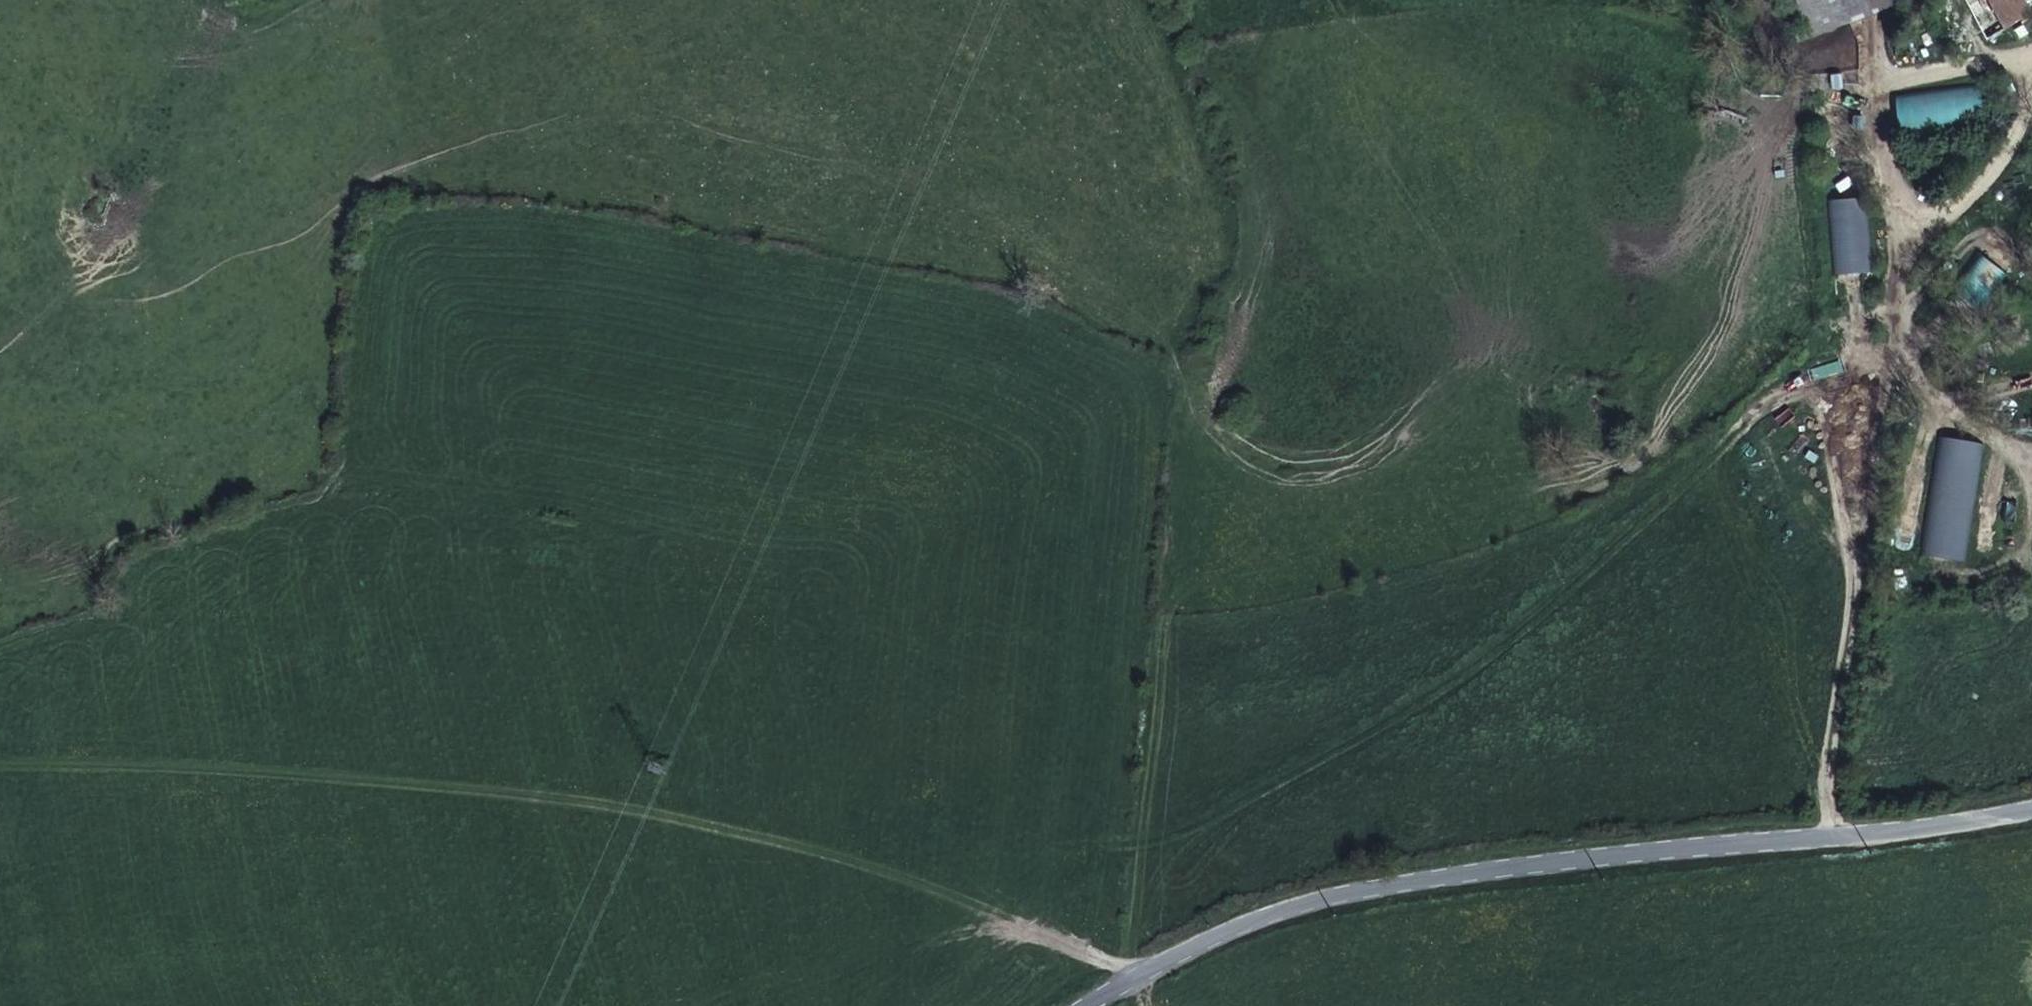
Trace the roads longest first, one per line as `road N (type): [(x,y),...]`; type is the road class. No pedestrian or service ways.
road 1 (unclassified): [(2031,785),(1206,937),(1123,1005)]

